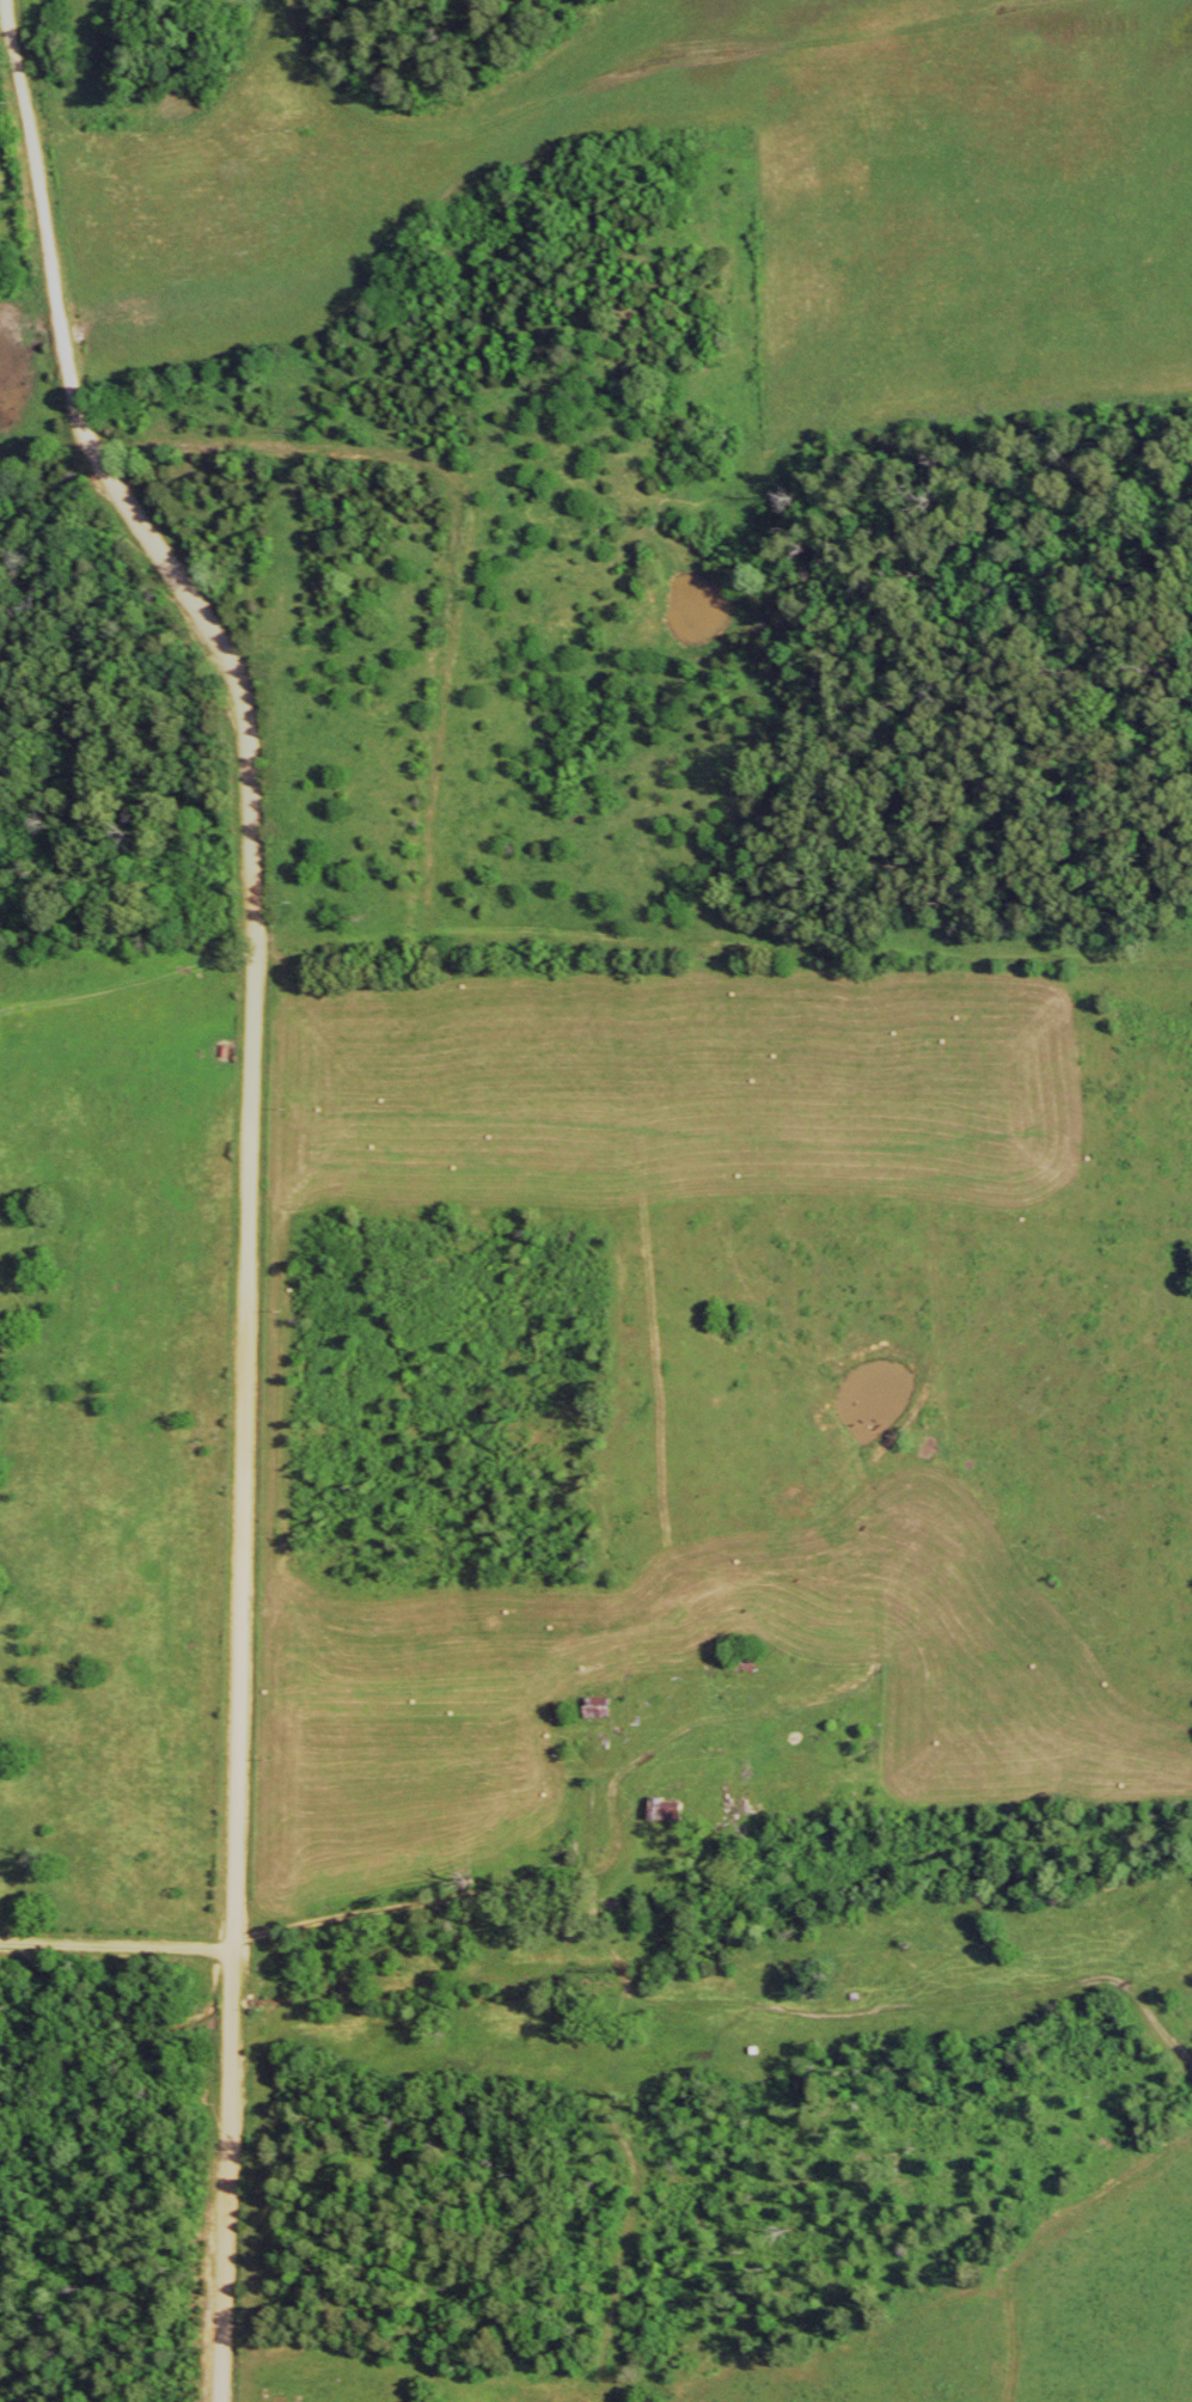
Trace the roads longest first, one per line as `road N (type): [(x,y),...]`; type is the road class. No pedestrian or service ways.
road 1 (residential): [(232,1949),(253,931),(238,697),(208,629),(91,452),(61,356),(3,0)]
road 2 (residential): [(220,2401),(232,1949)]
road 3 (residential): [(232,1949),(0,1942)]

